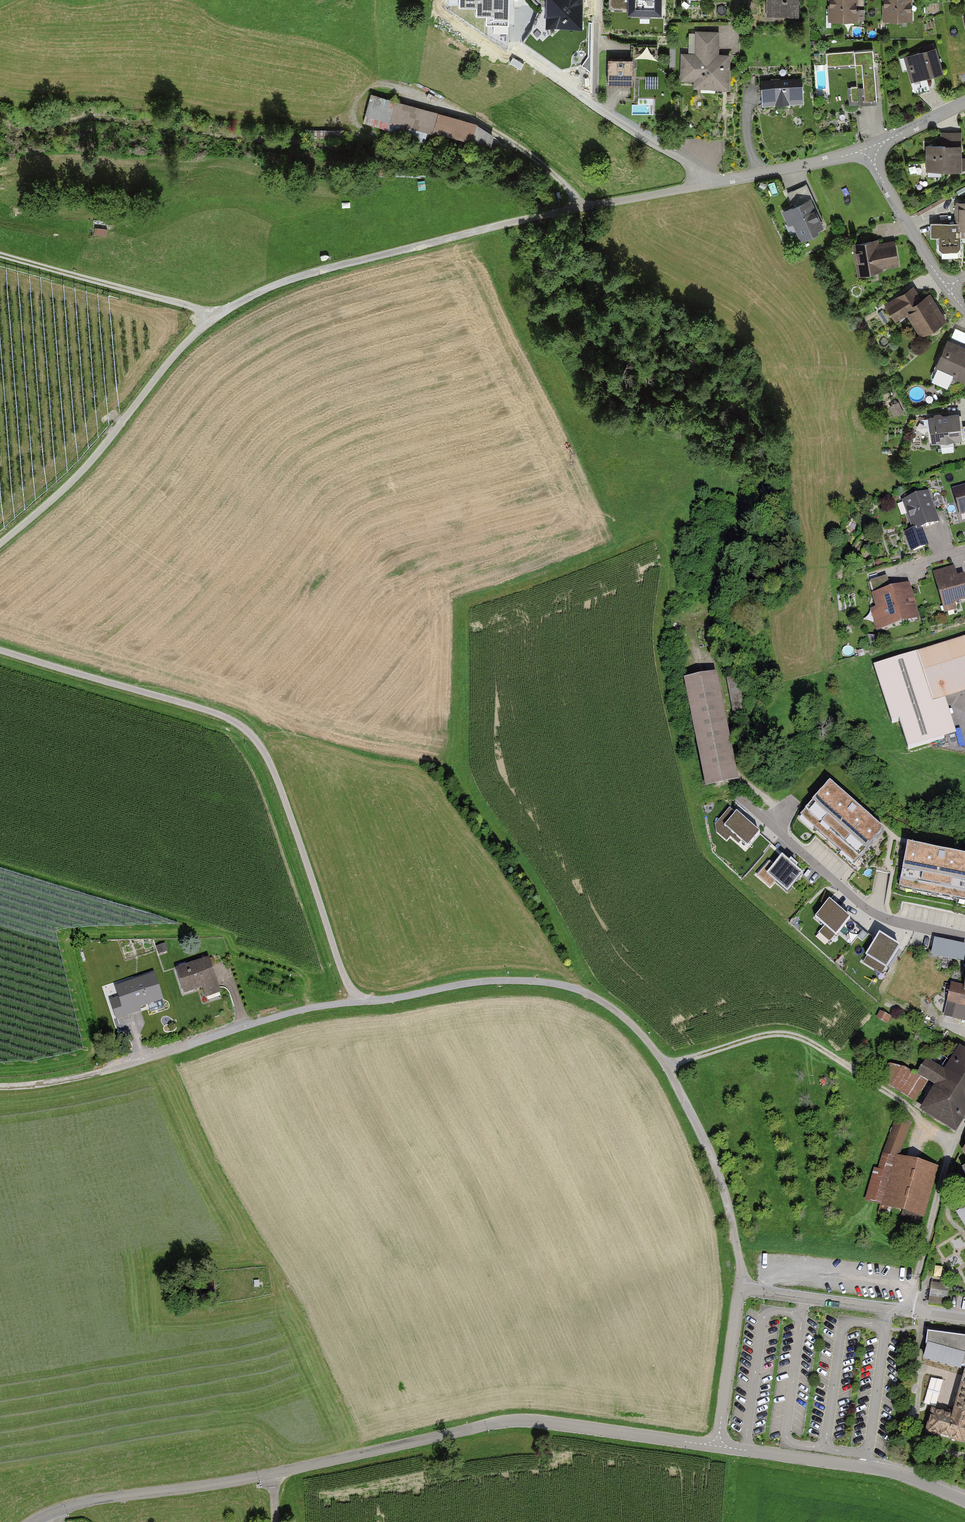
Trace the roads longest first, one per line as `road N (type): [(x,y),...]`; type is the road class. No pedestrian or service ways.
road 1 (unclassified): [(0,1088),(73,1080),(332,1005),(502,982),(583,991),(611,1008),(668,1066),(726,1192),(741,1289)]
road 2 (unclassified): [(709,184),(503,224),(260,292),(208,319),(85,469),(0,545)]
road 3 (unclassified): [(718,1442),(527,1421),(488,1425),(273,1474),(95,1500),(35,1521)]
road 4 (track): [(361,1003),(346,981),(265,755),(246,730),(221,716),(0,650)]
road 5 (track): [(955,1143),(801,1038),(758,1036),(668,1066)]
road 6 (unclassified): [(964,1500),(907,1476),(718,1442)]
road 7 (unclassified): [(741,1289),(964,1318)]
road 8 (track): [(0,255),(198,308),(208,319)]
road 9 (residential): [(871,152),(709,184)]
road 10 (residential): [(871,152),(949,287)]
road 11 (unclassified): [(718,1442),(741,1289)]

